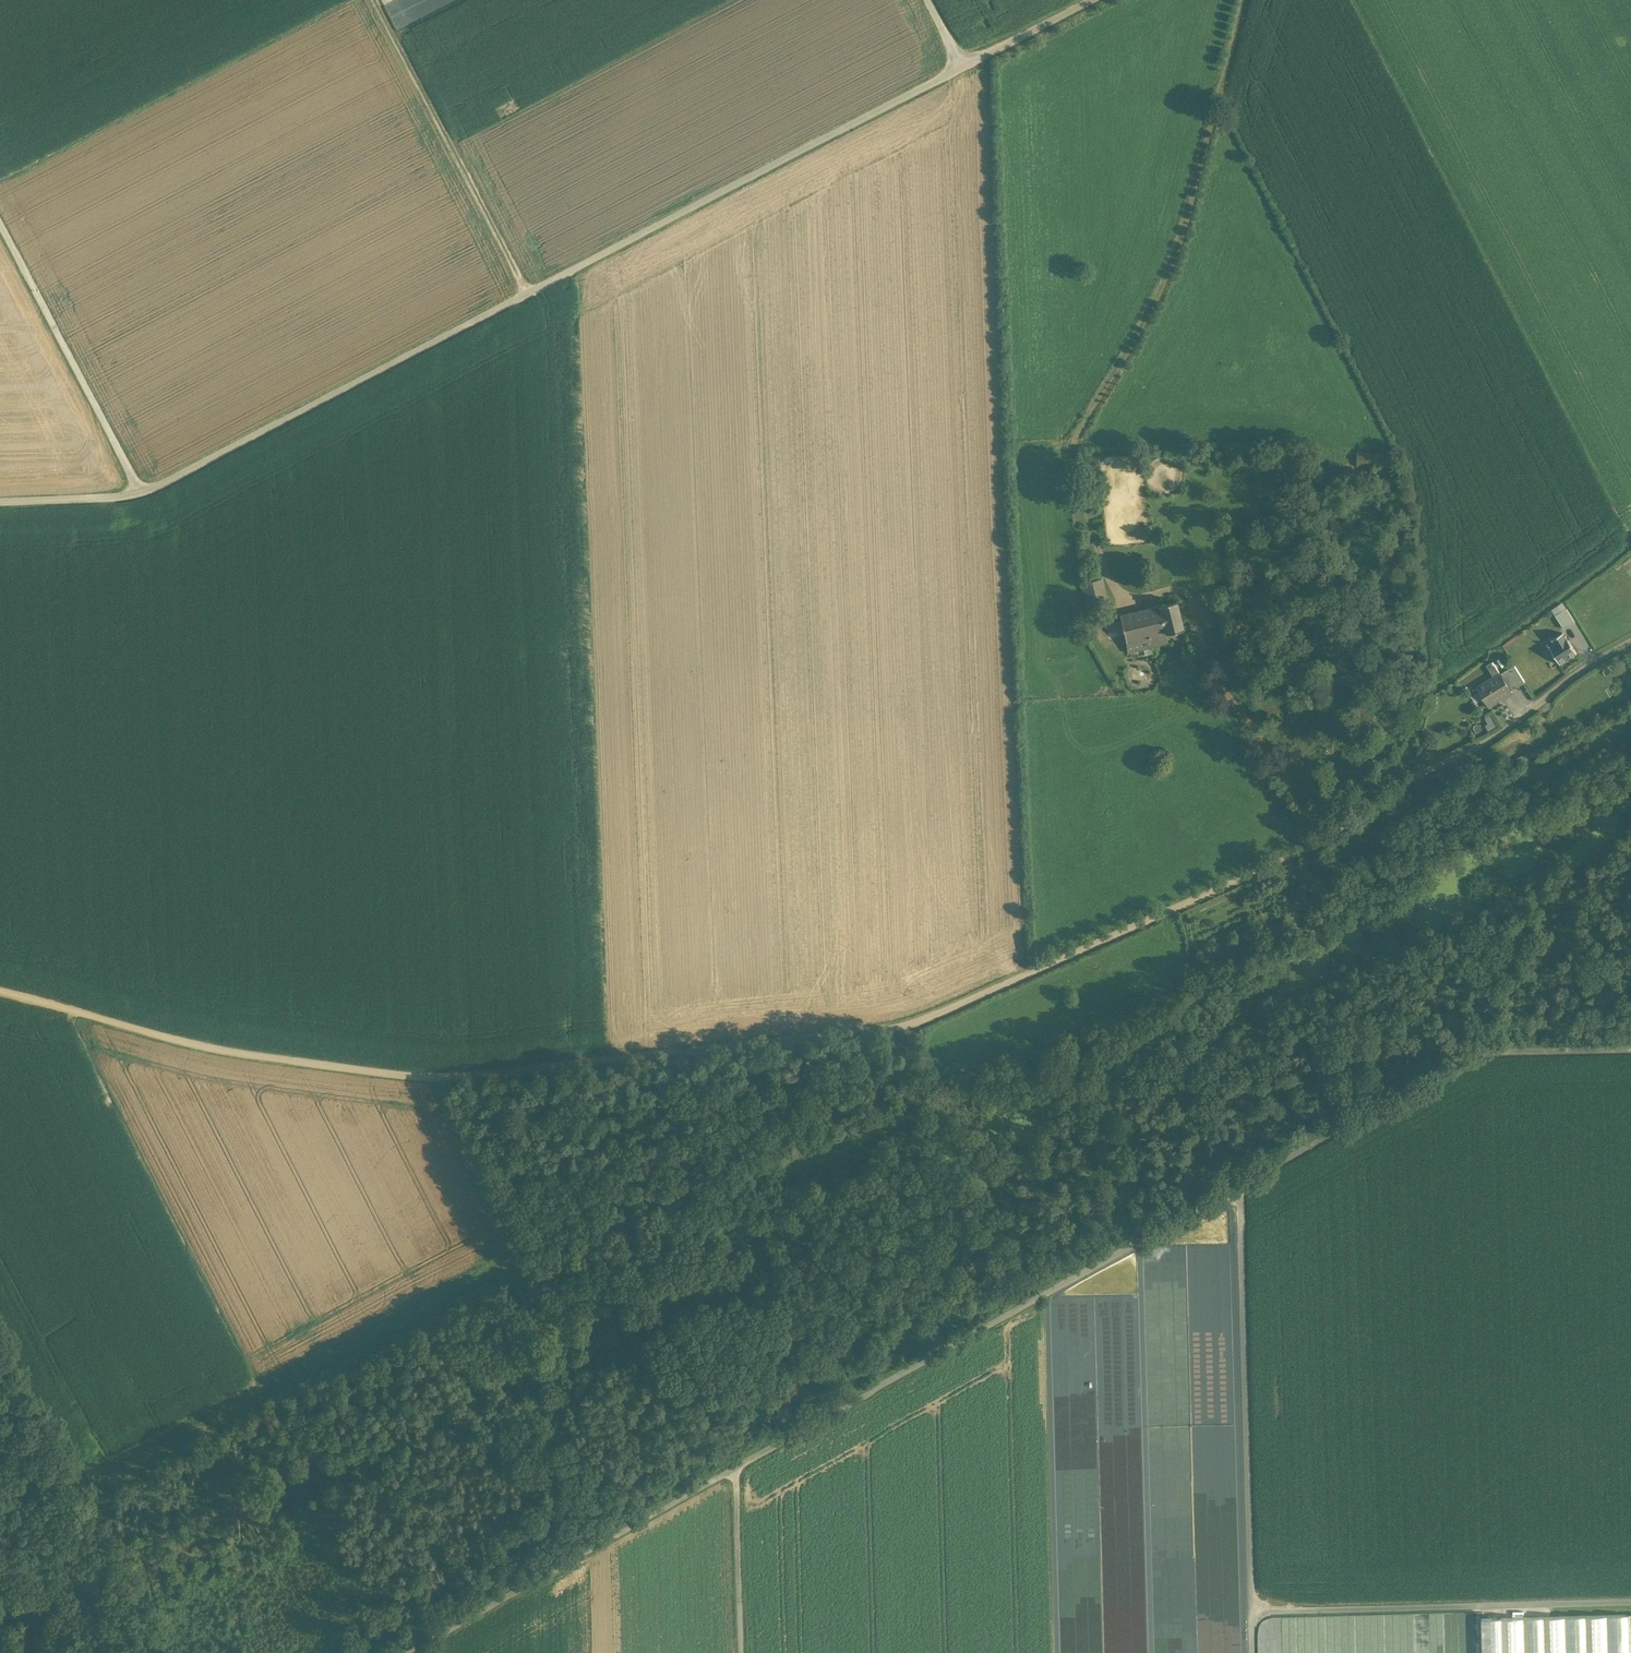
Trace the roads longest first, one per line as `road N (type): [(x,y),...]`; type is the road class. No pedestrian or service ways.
road 1 (track): [(0,992),(198,1045),(443,1078),(914,1025),(1330,838),(1412,776)]
road 2 (track): [(0,502),(118,497),(158,485),(963,66)]
road 3 (track): [(1246,0),(1205,189),(1166,302),(1077,449),(1075,467),(1122,599),(1189,596),(1218,684),(1330,838)]
road 4 (unclassified): [(1240,1184),(735,1467)]
road 5 (unclassified): [(1240,1184),(1252,1614)]
road 6 (unclassified): [(1630,1049),(1475,1053),(1240,1184)]
road 7 (unclassified): [(1630,1603),(1252,1614)]
road 8 (unclassified): [(735,1467),(406,1652)]
road 9 (track): [(374,0),(527,292)]
road 10 (track): [(141,492),(0,223)]
road 11 (unclassified): [(1412,776),(1502,736),(1630,641)]
road 12 (unclassified): [(741,1652),(735,1467)]
road 13 (track): [(963,66),(1088,0)]

